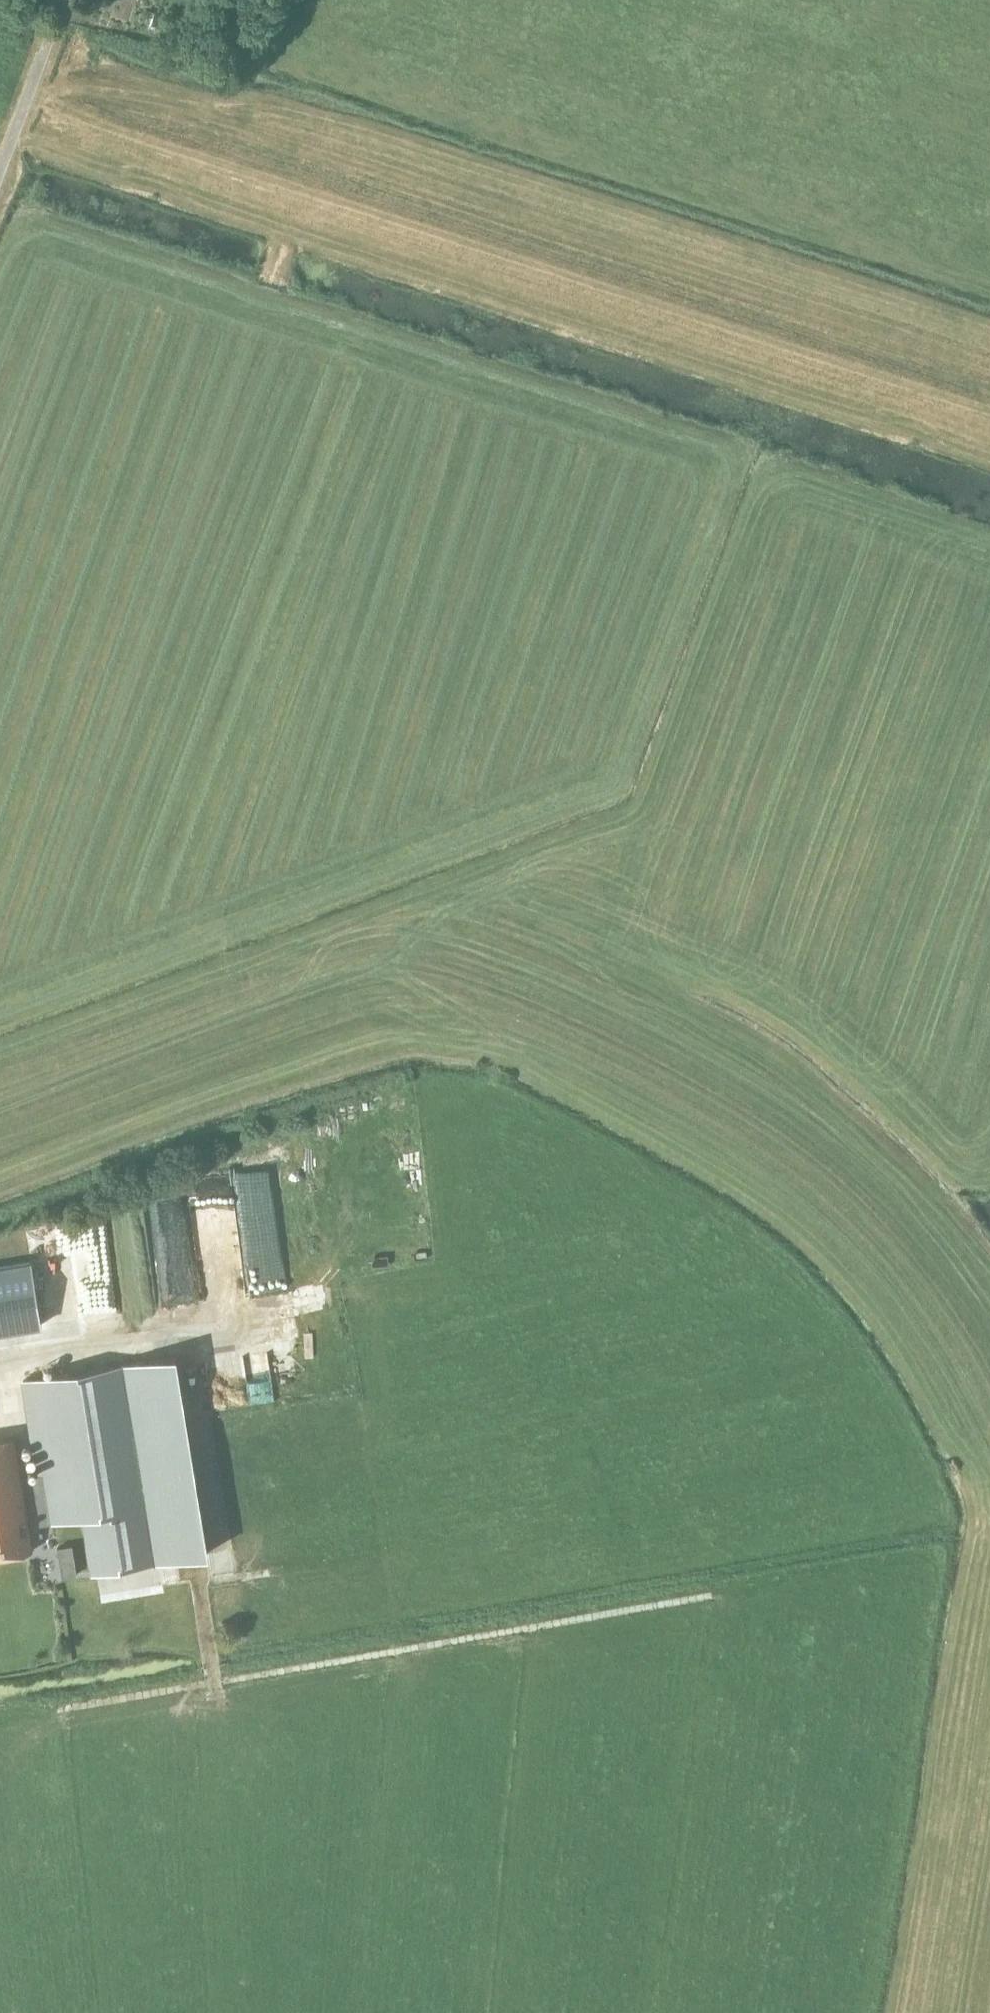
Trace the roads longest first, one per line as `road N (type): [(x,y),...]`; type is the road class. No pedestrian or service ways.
road 1 (unclassified): [(0,156),(58,0)]

